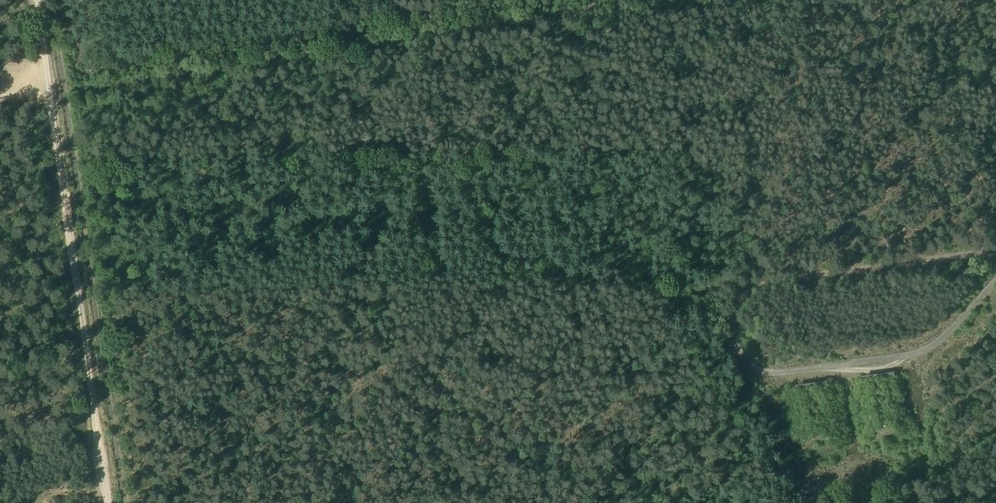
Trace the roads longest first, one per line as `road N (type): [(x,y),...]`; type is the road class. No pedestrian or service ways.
road 1 (track): [(38,0),(115,502)]

